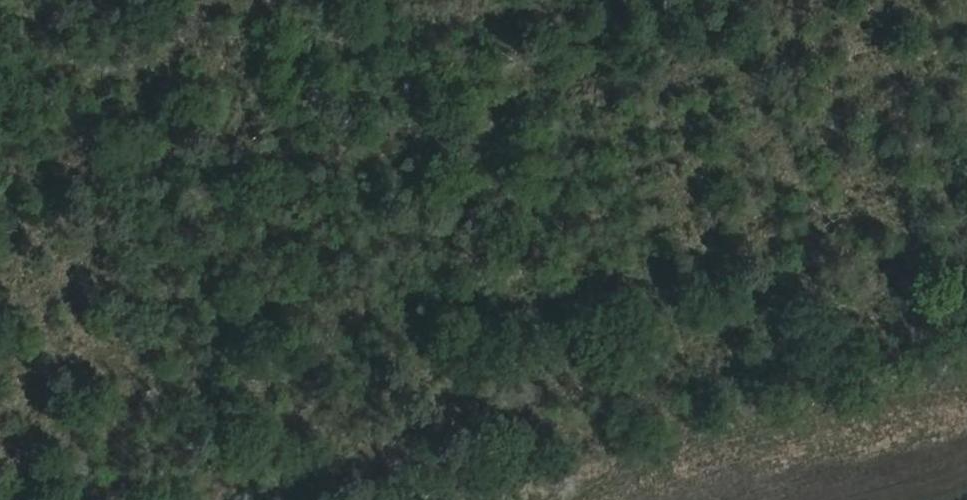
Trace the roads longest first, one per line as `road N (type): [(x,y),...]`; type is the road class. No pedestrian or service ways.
road 1 (track): [(774,499),(966,448)]

